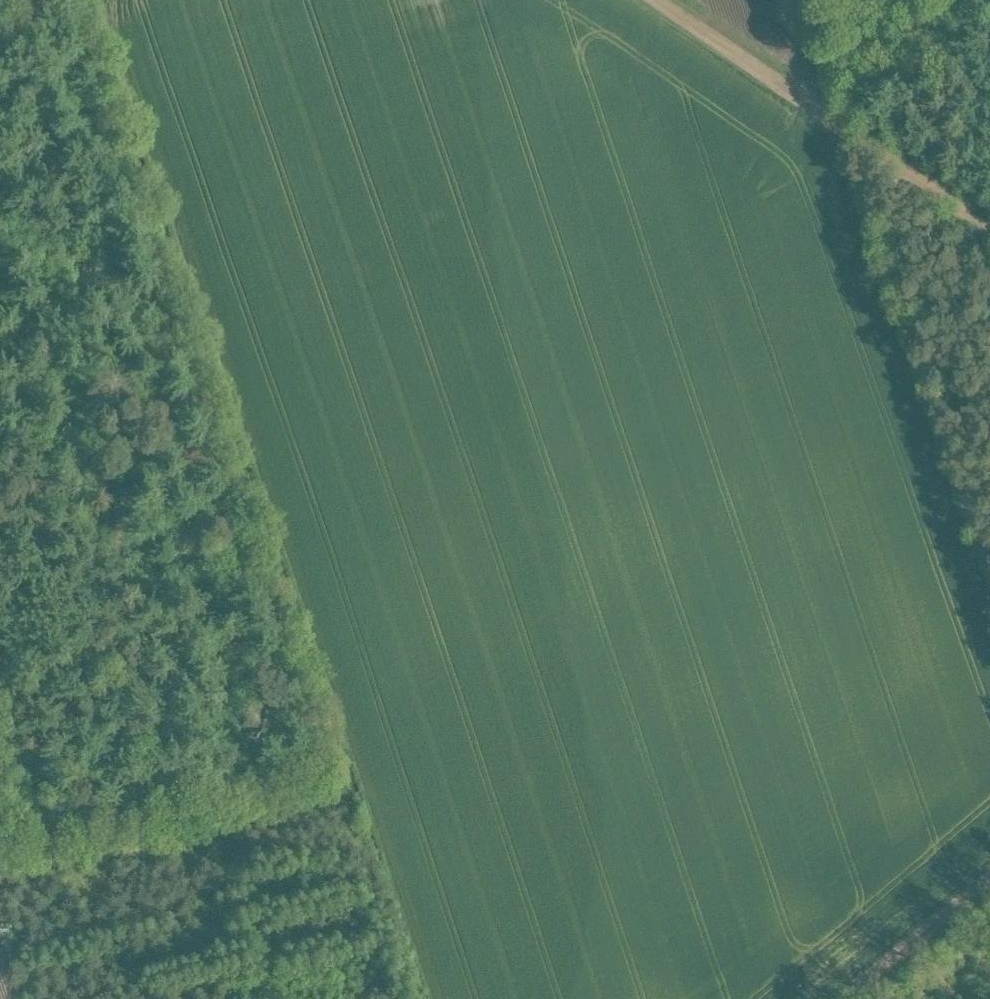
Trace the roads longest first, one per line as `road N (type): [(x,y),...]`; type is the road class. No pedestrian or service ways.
road 1 (track): [(658,0),(989,229)]
road 2 (track): [(836,998),(989,874)]

